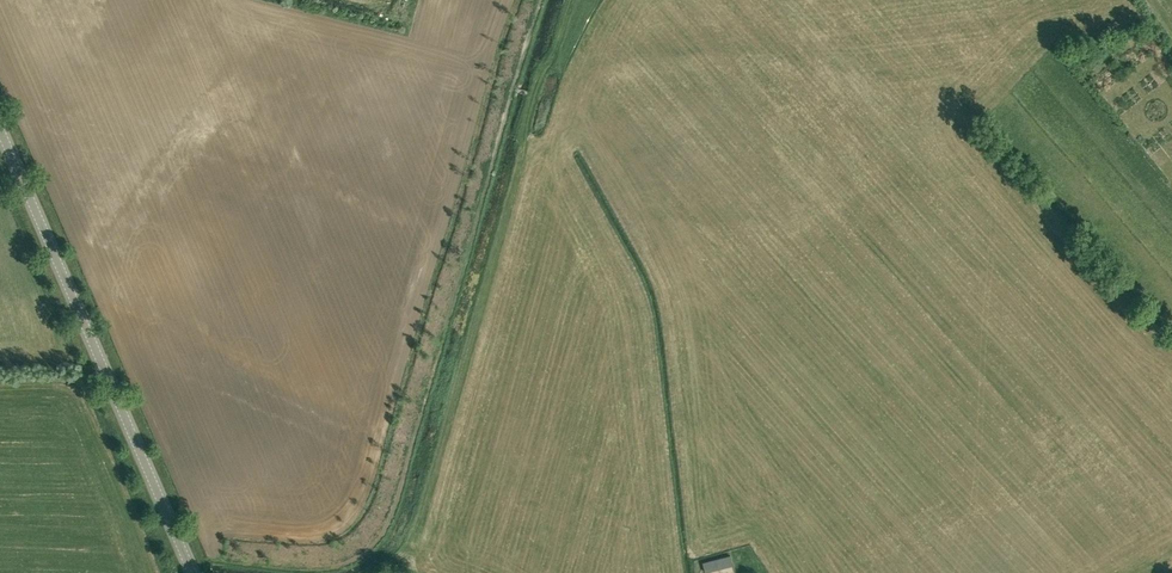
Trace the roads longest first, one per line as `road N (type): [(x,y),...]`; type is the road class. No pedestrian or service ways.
road 1 (secondary): [(194,572),(0,129)]

